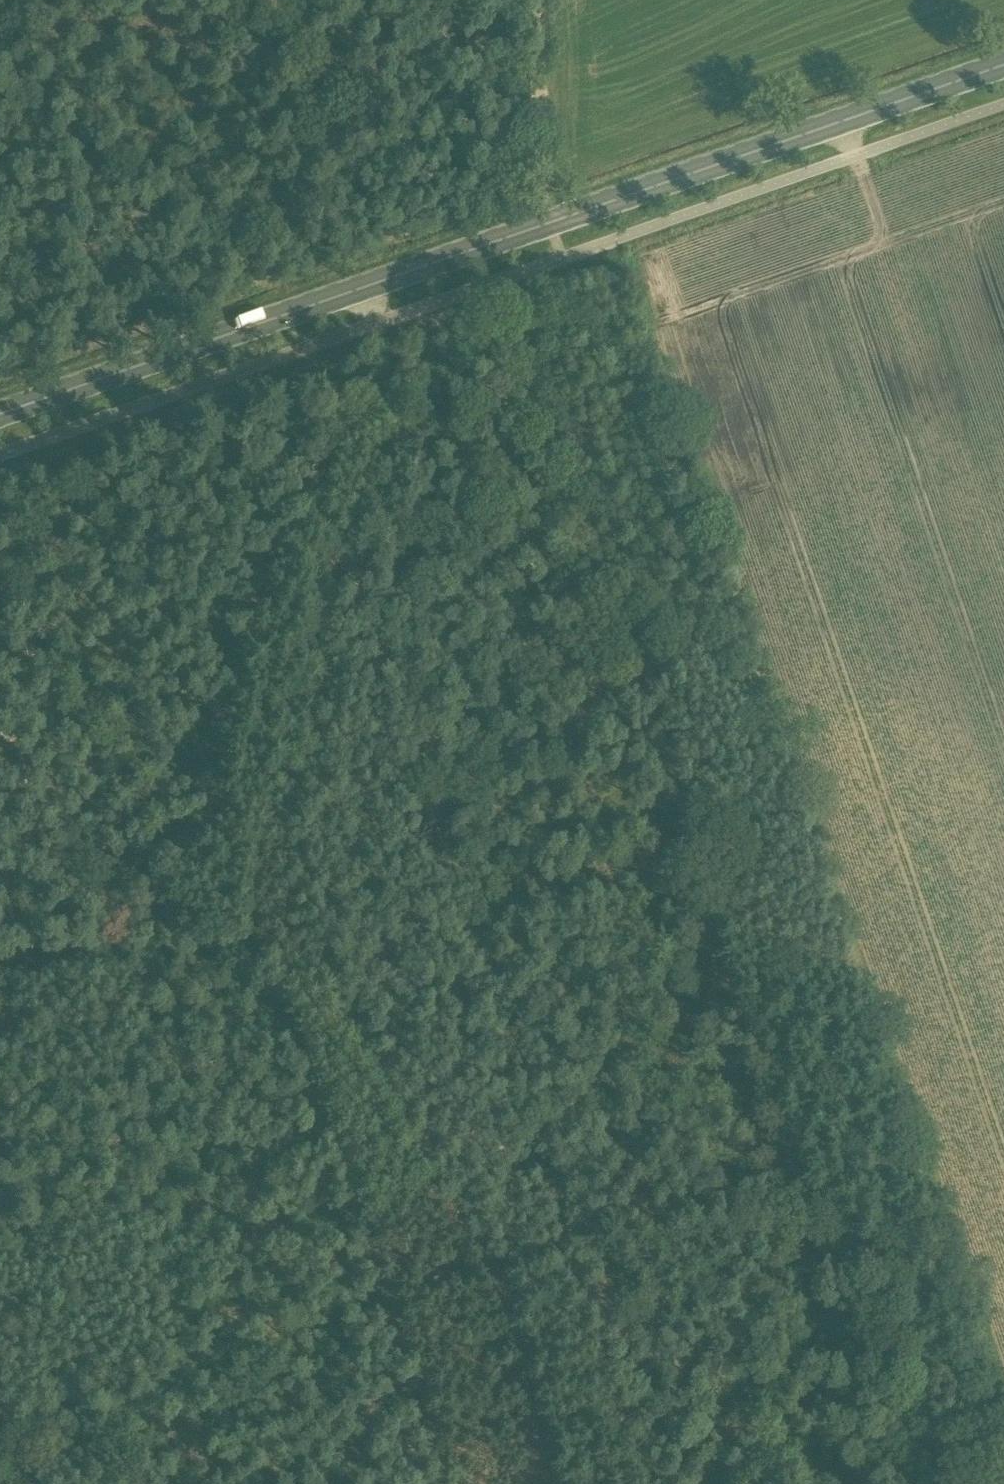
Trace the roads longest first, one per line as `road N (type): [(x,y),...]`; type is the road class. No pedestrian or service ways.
road 1 (primary): [(0,416),(1003,67)]
road 2 (track): [(405,483),(423,736),(455,871),(597,1288),(652,1483)]
road 3 (track): [(379,341),(355,366),(271,795),(266,859),(274,905)]
road 4 (track): [(350,1053),(501,1276),(558,1483)]
road 5 (track): [(549,224),(546,0)]
road 6 (track): [(274,905),(280,938),(350,1053)]
road 7 (track): [(375,325),(405,483)]

